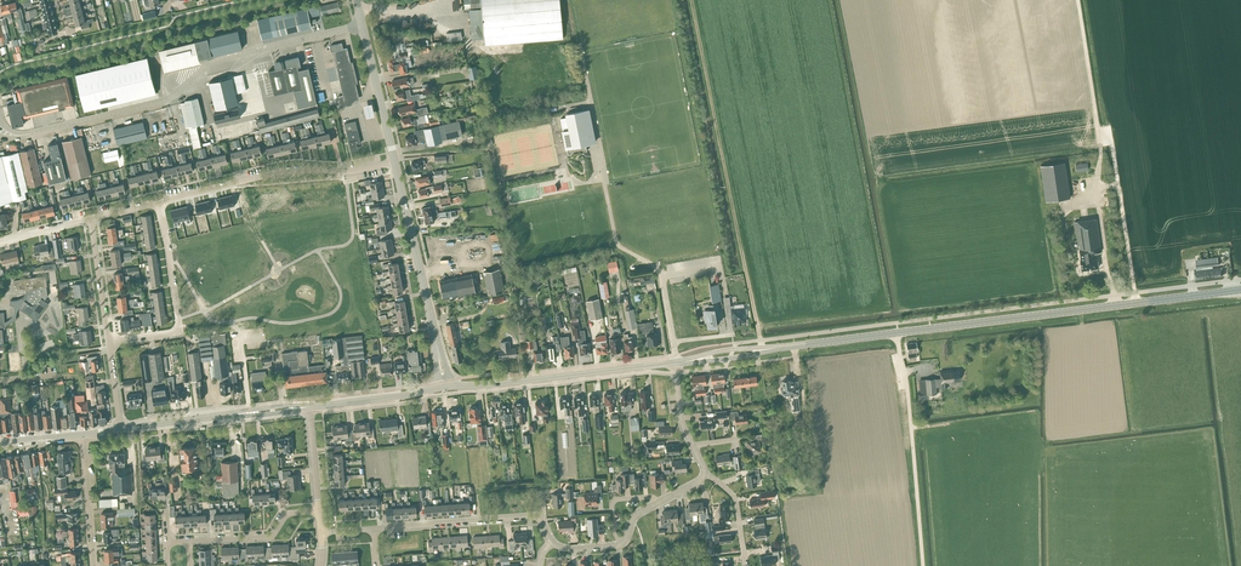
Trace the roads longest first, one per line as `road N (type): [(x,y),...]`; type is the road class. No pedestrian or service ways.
road 1 (primary): [(796,345),(1240,290)]
road 2 (track): [(762,352),(692,0)]
road 3 (unclassified): [(33,133),(163,101),(226,57),(362,25)]
road 4 (residential): [(158,202),(290,170),(395,162)]
road 5 (primary): [(445,387),(677,362)]
road 6 (tertiary): [(445,387),(395,162)]
road 7 (residential): [(109,343),(179,327),(158,202)]
road 8 (residential): [(374,529),(541,517)]
road 9 (residential): [(188,541),(272,536),(287,513),(319,511)]
road 10 (tertiary): [(395,162),(362,25)]
road 11 (primary): [(309,406),(445,387)]
road 12 (residential): [(94,565),(82,435)]
road 13 (residential): [(109,343),(90,218)]
road 14 (primary): [(796,345),(677,362)]
road 15 (primary): [(677,362),(796,345)]

